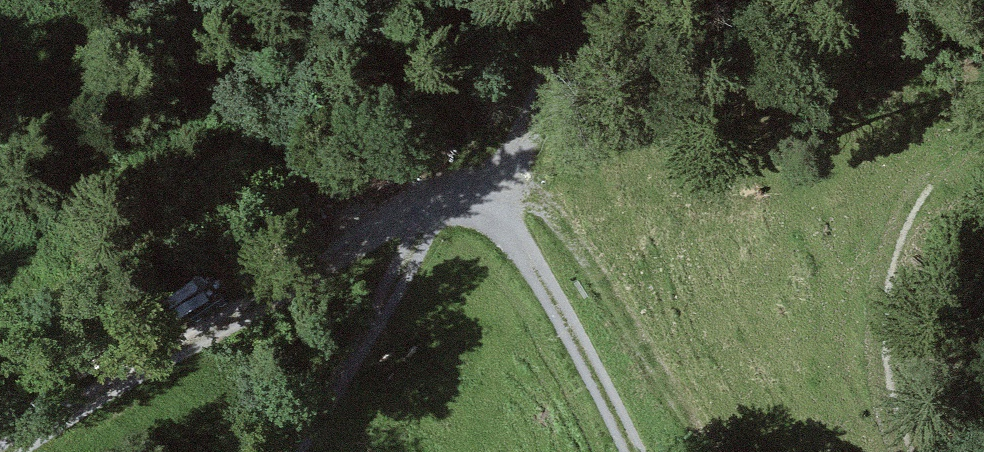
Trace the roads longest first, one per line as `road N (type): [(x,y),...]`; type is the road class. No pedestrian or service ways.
road 1 (track): [(441,202),(384,224),(0,451)]
road 2 (track): [(480,196),(527,195),(563,221),(710,451)]
road 3 (track): [(292,451),(441,202),(480,196)]
road 4 (track): [(631,451),(523,251),(480,196)]
road 5 (track): [(582,0),(510,170),(480,196)]

